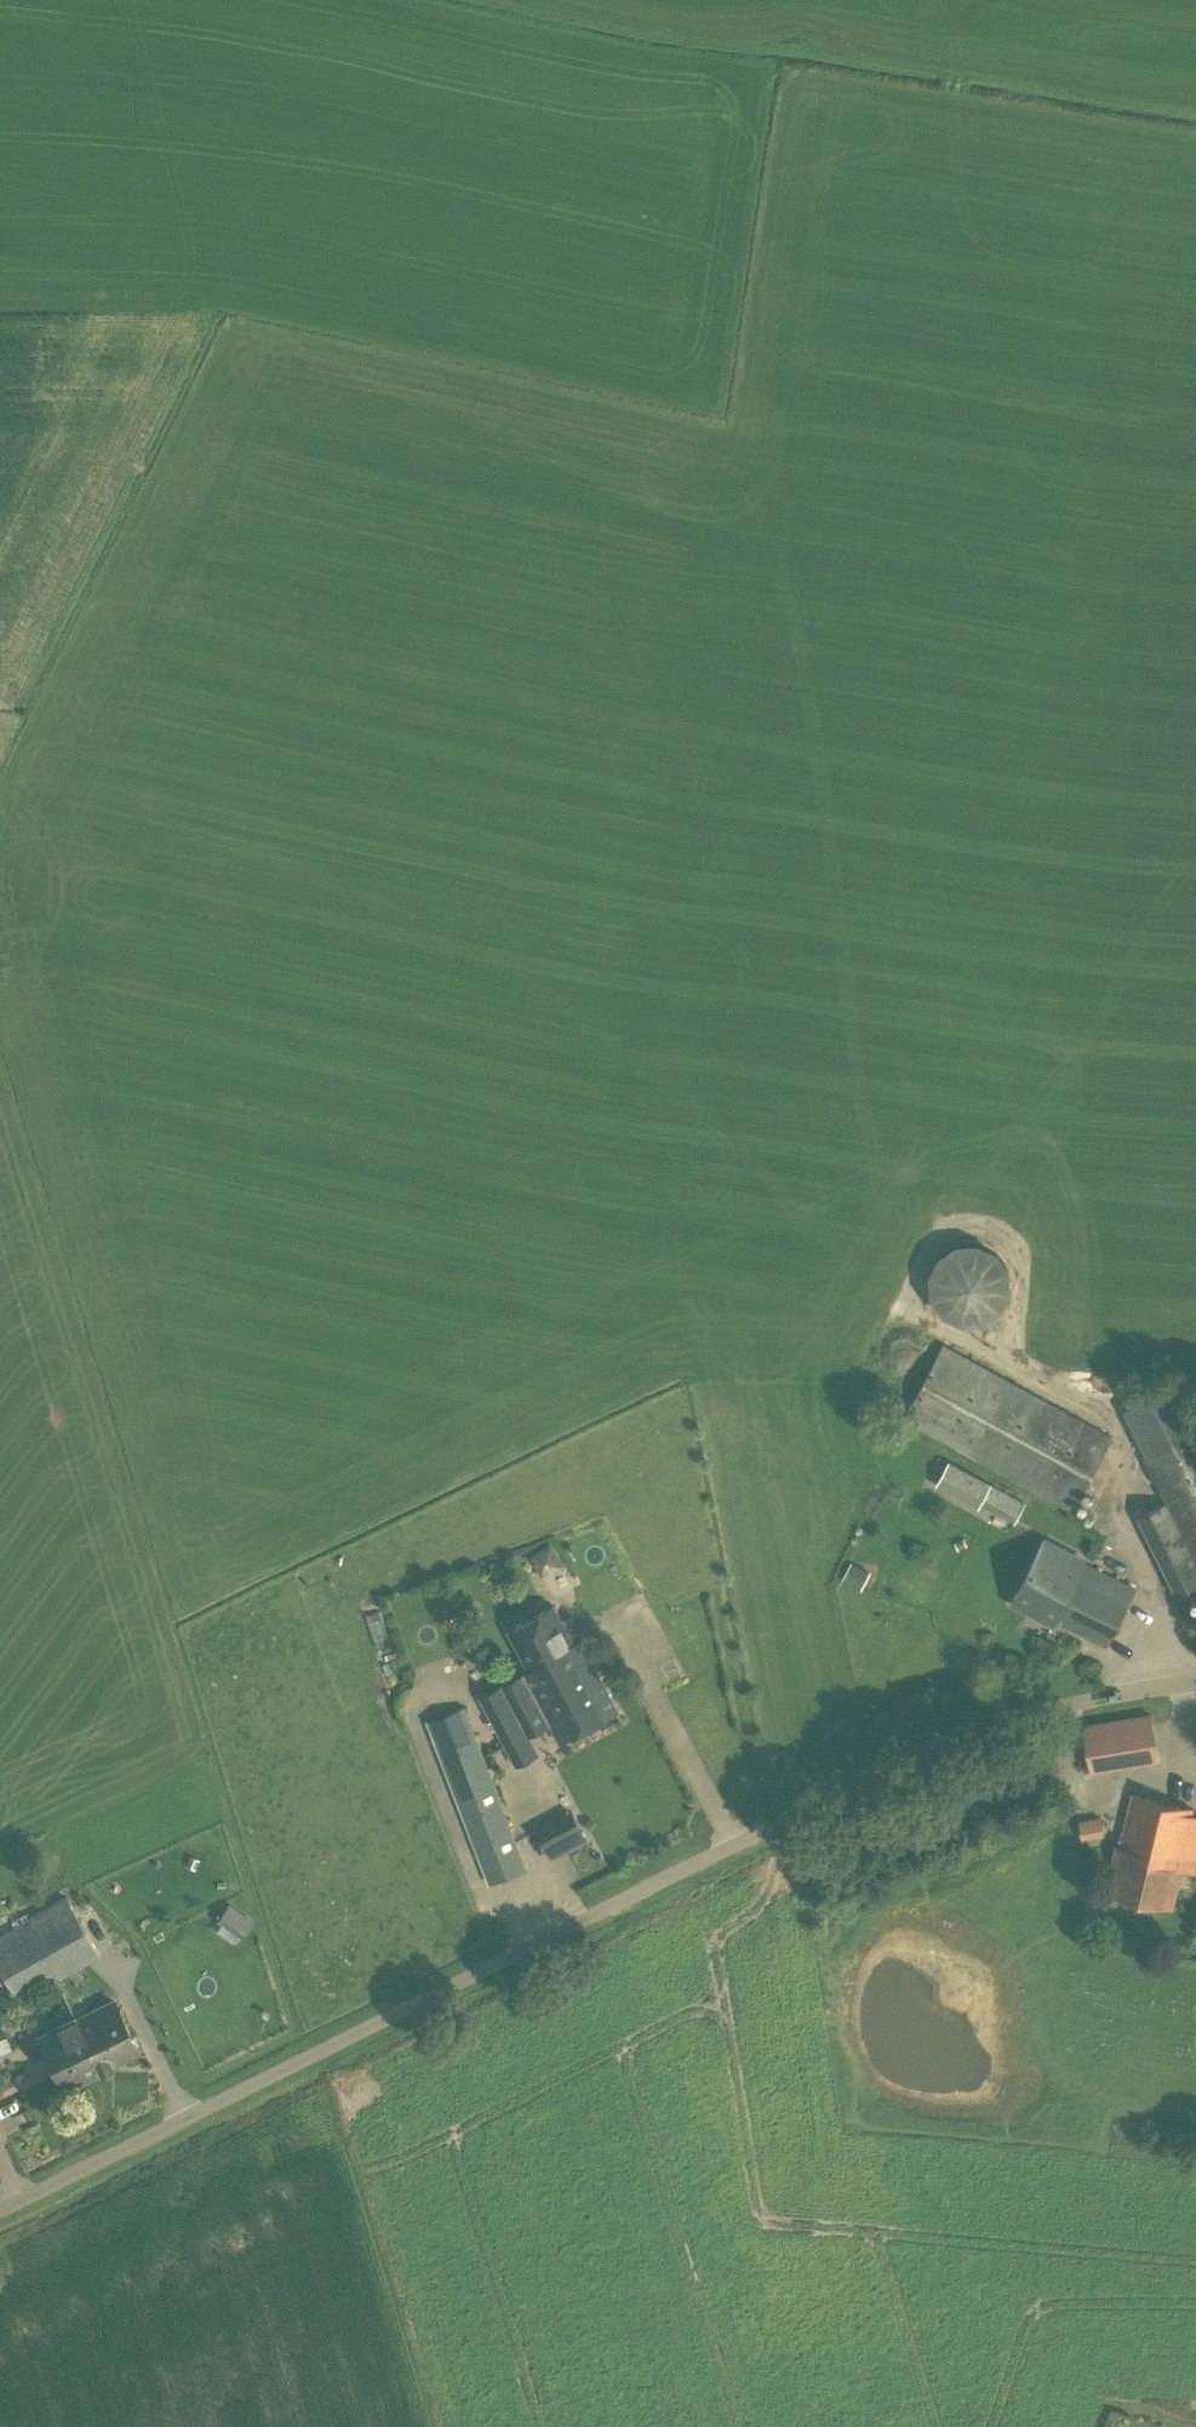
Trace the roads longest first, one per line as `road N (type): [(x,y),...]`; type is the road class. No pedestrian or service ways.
road 1 (unclassified): [(1195,1670),(1069,1683),(973,1712),(0,2209)]

